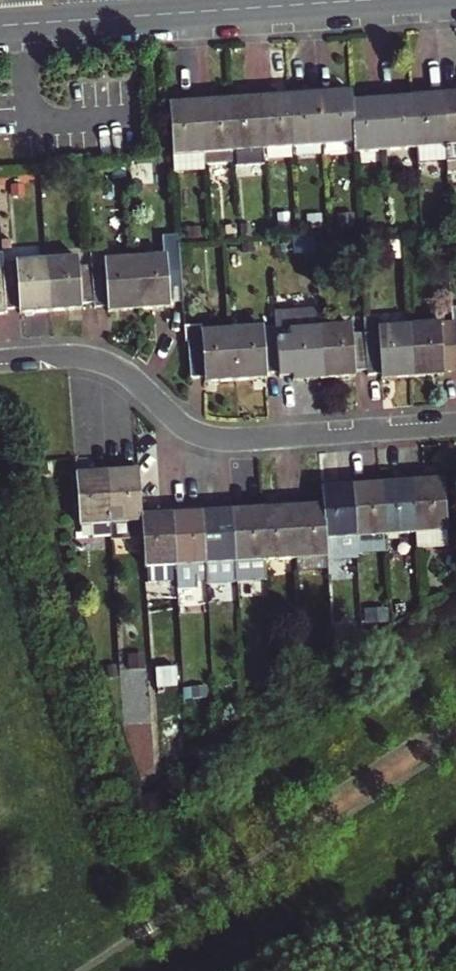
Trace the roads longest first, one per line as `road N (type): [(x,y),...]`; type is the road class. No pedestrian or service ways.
road 1 (residential): [(0,360),(61,355),(110,365),(211,437),(455,425)]
road 2 (tertiary): [(0,28),(388,0)]

